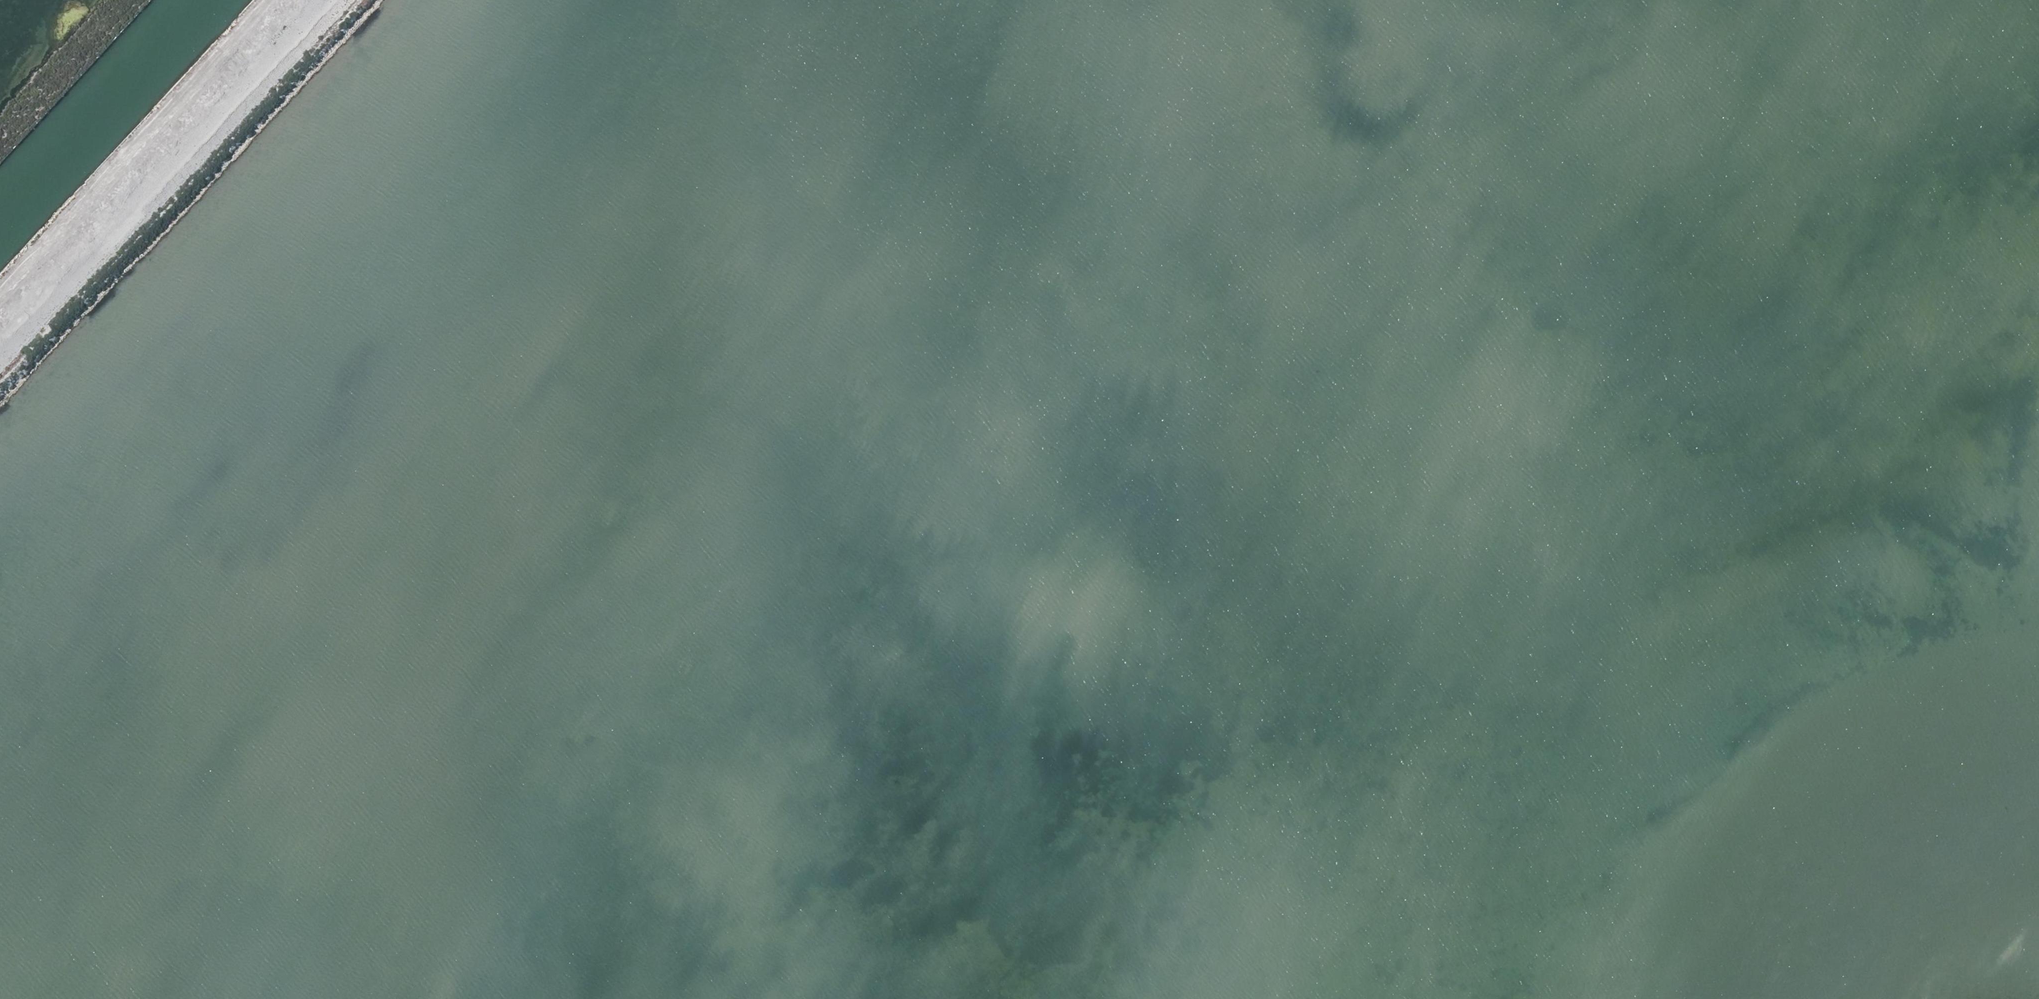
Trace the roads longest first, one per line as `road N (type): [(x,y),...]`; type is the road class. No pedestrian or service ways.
road 1 (track): [(273,0),(0,303)]

